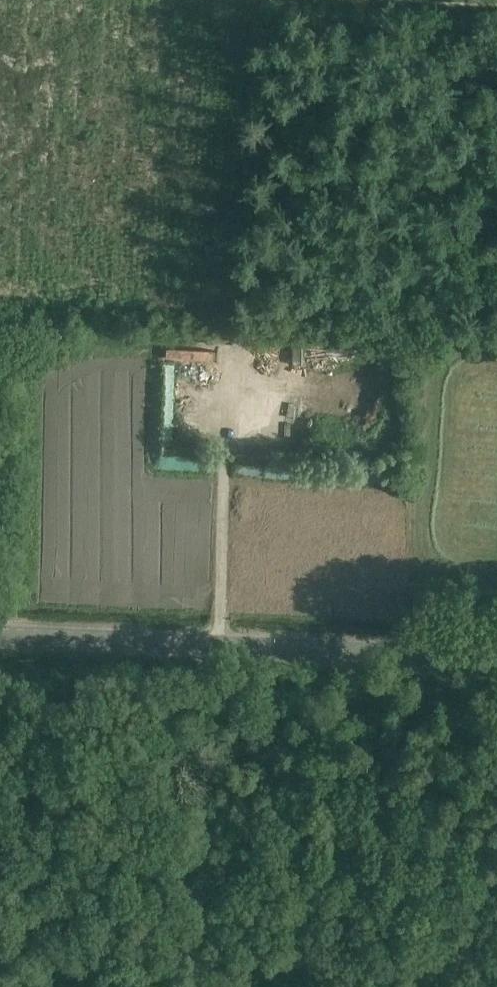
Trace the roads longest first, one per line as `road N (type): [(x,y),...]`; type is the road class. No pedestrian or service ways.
road 1 (tertiary): [(496,658),(0,635)]

